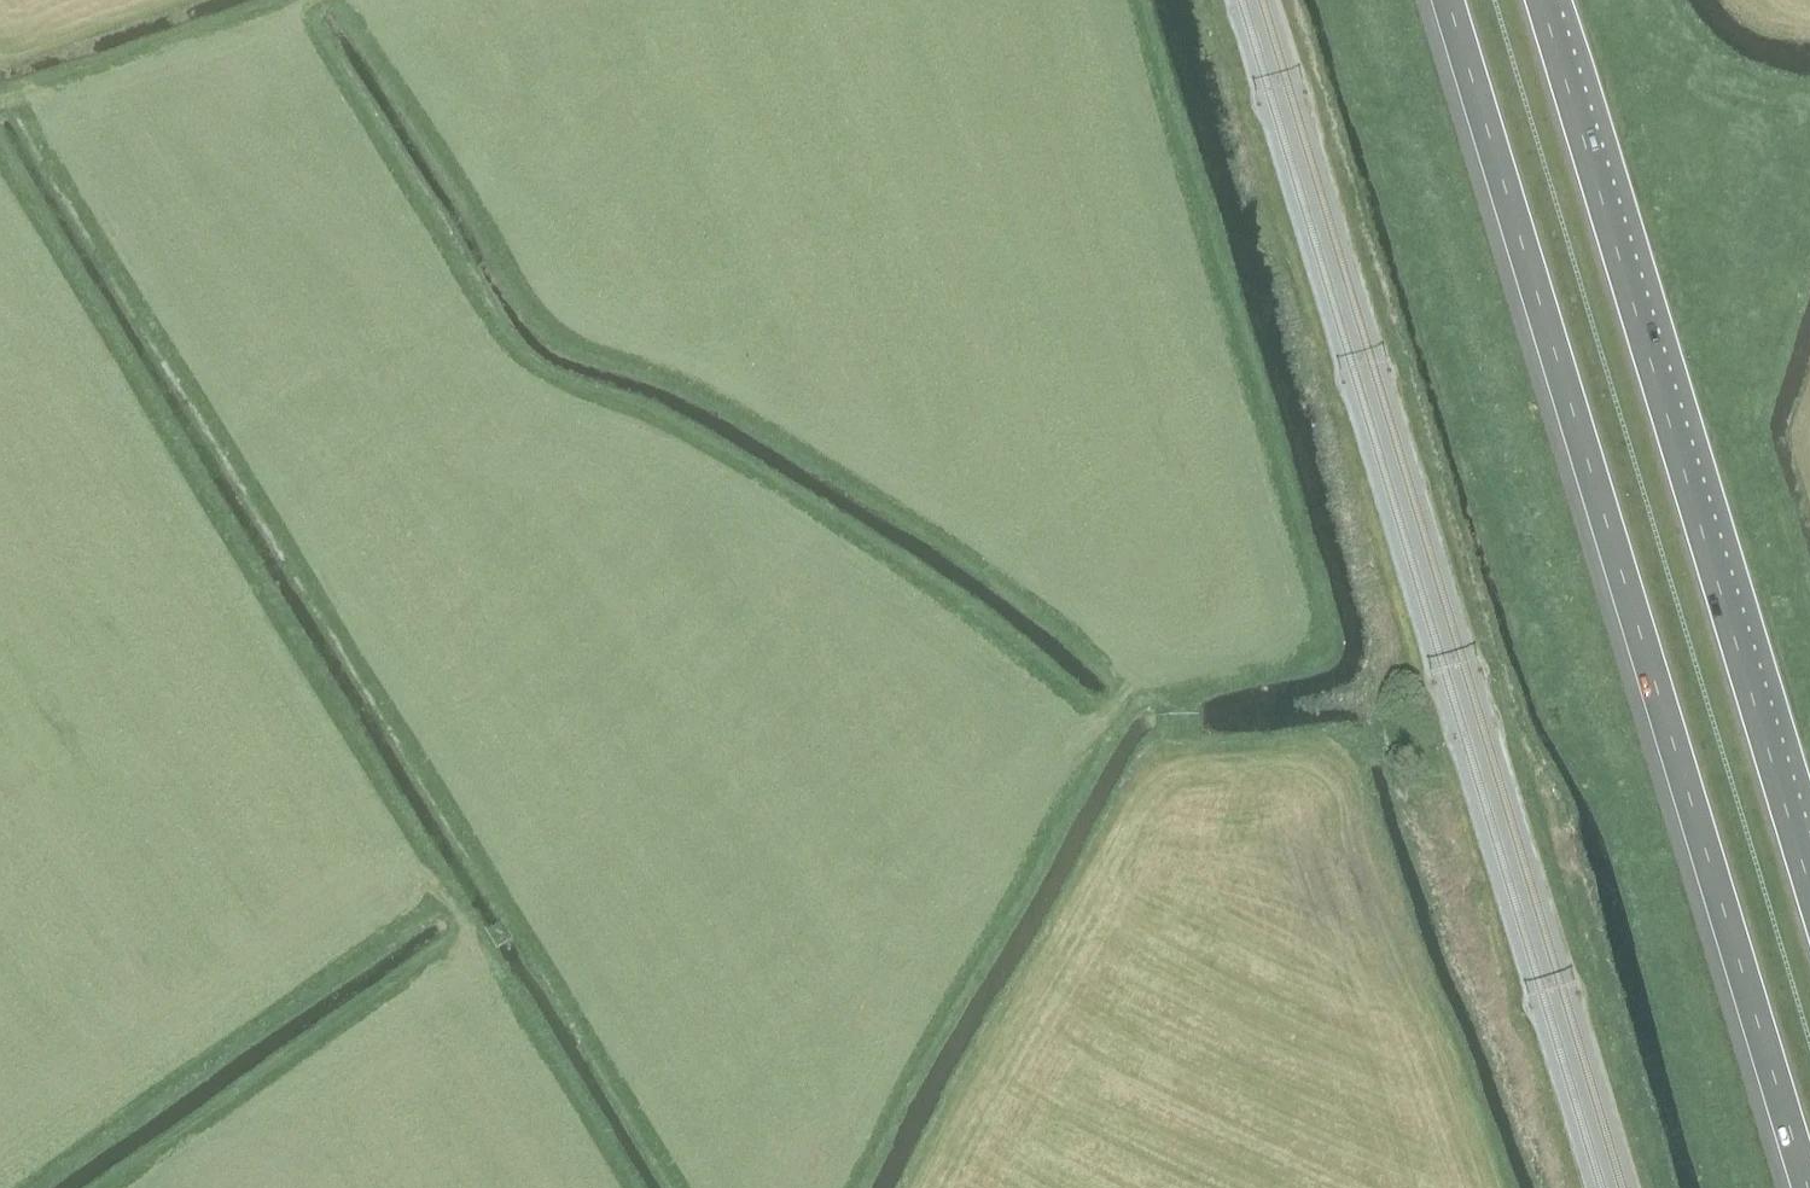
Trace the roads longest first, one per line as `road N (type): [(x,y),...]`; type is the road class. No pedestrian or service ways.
road 1 (motorway): [(1450,0),(1806,1187)]
road 2 (motorway): [(1809,886),(1541,0)]

